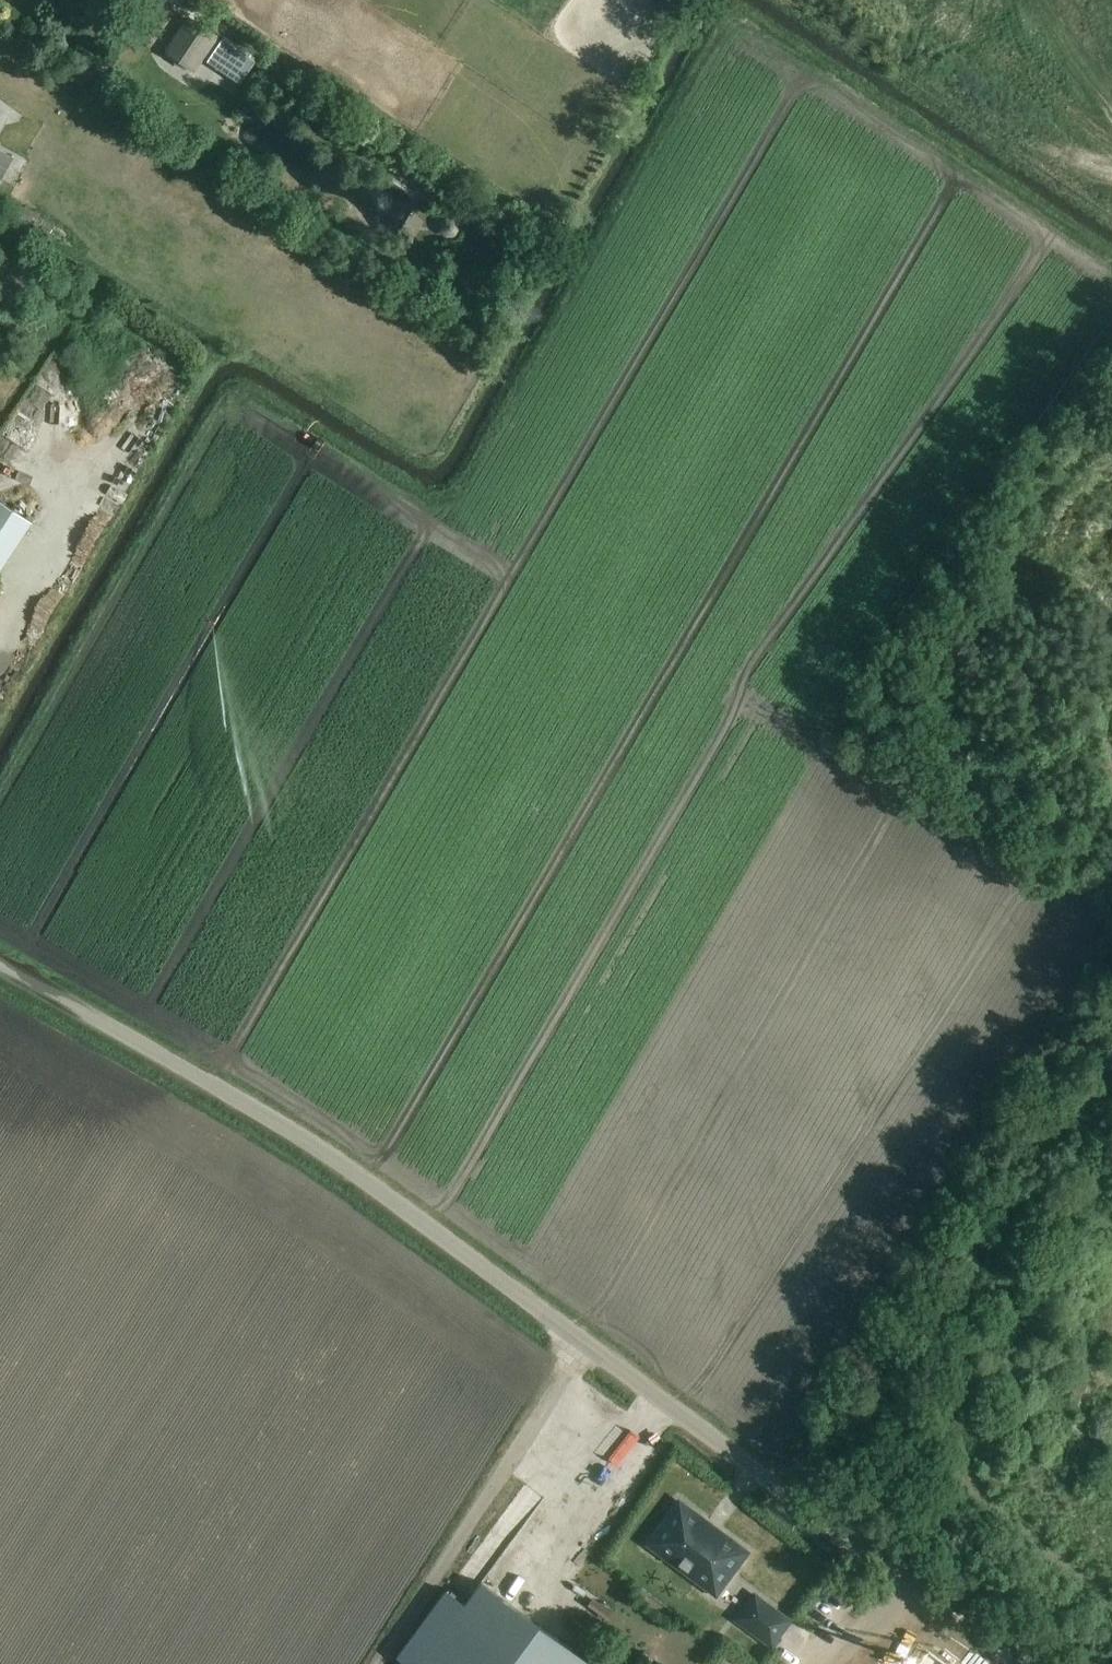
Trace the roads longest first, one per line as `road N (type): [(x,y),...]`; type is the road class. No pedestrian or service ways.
road 1 (unclassified): [(1013,1659),(320,1147),(0,965)]

